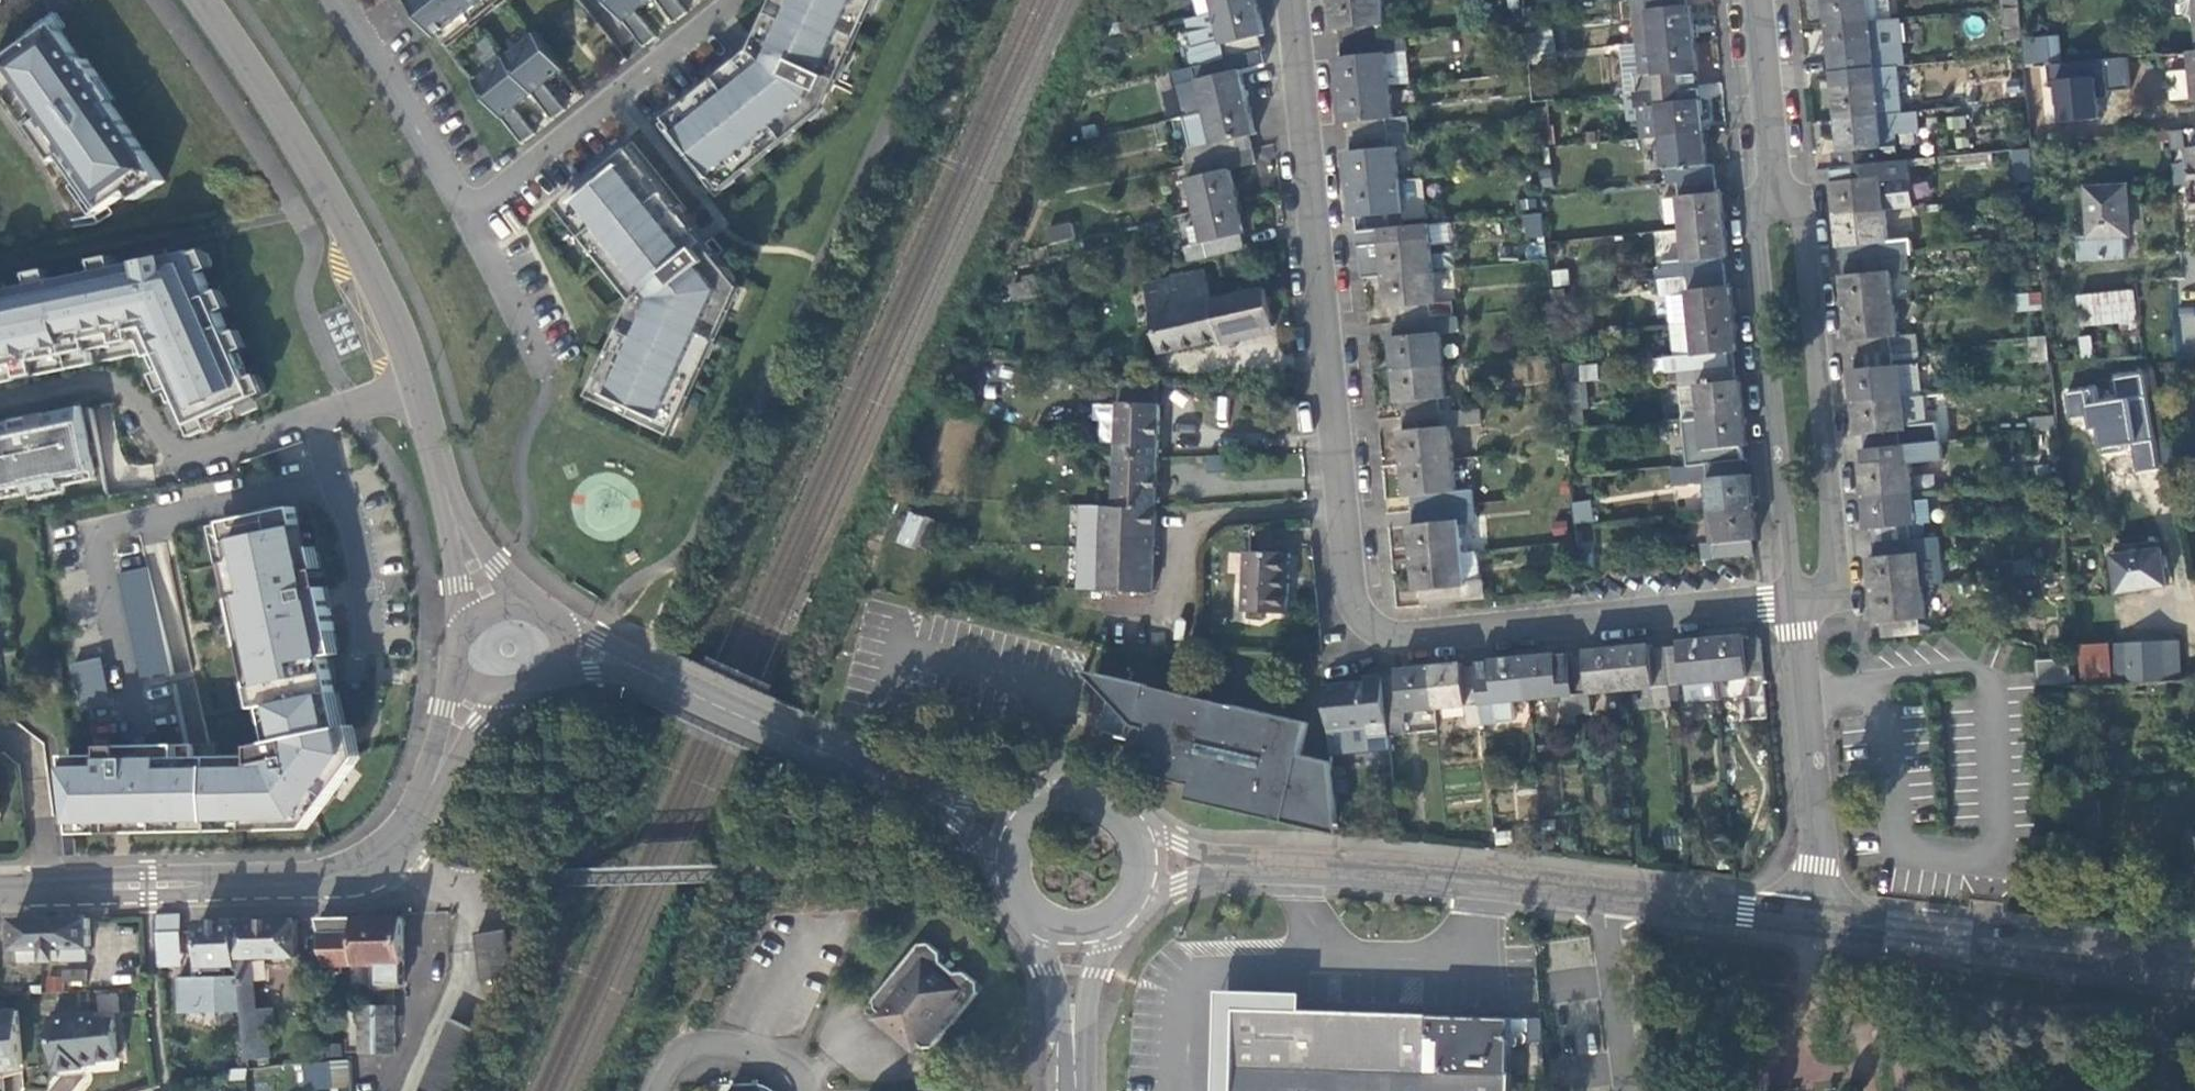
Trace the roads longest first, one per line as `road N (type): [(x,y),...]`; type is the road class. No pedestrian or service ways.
road 1 (residential): [(1290,0),(1345,604),(1374,641),(1420,644),(1788,606)]
road 2 (residential): [(200,0),(291,128),(382,293),(445,487)]
road 3 (residential): [(1788,606),(1820,605),(1835,592),(1803,222),(1774,202)]
road 4 (secondary): [(425,805),(386,854),(318,879),(0,888)]
road 5 (residential): [(1774,202),(1748,225),(1788,606)]
road 6 (tertiary): [(1204,862),(1603,896)]
road 7 (tertiary): [(1805,913),(2194,962)]
road 8 (secondary): [(633,665),(958,811)]
road 9 (residential): [(730,0),(463,212)]
road 10 (residential): [(1788,606),(1805,913)]
road 11 (residential): [(463,212),(337,0)]
road 12 (residential): [(1753,0),(1774,202)]
road 13 (tertiary): [(1603,896),(1805,913)]
road 14 (residential): [(1603,896),(1623,1090)]
road 15 (residential): [(549,369),(463,212)]
road 16 (residential): [(526,608),(445,487)]
road 17 (secondary): [(458,666),(425,805)]
road 18 (secondary): [(425,805),(506,689)]
road 19 (residential): [(445,487),(471,622)]
road 20 (residential): [(809,1090),(794,1067),(728,1046),(691,1051)]
road 21 (secondary): [(1076,1052),(1100,930)]
road 22 (secondary): [(1055,934),(1076,1052)]

